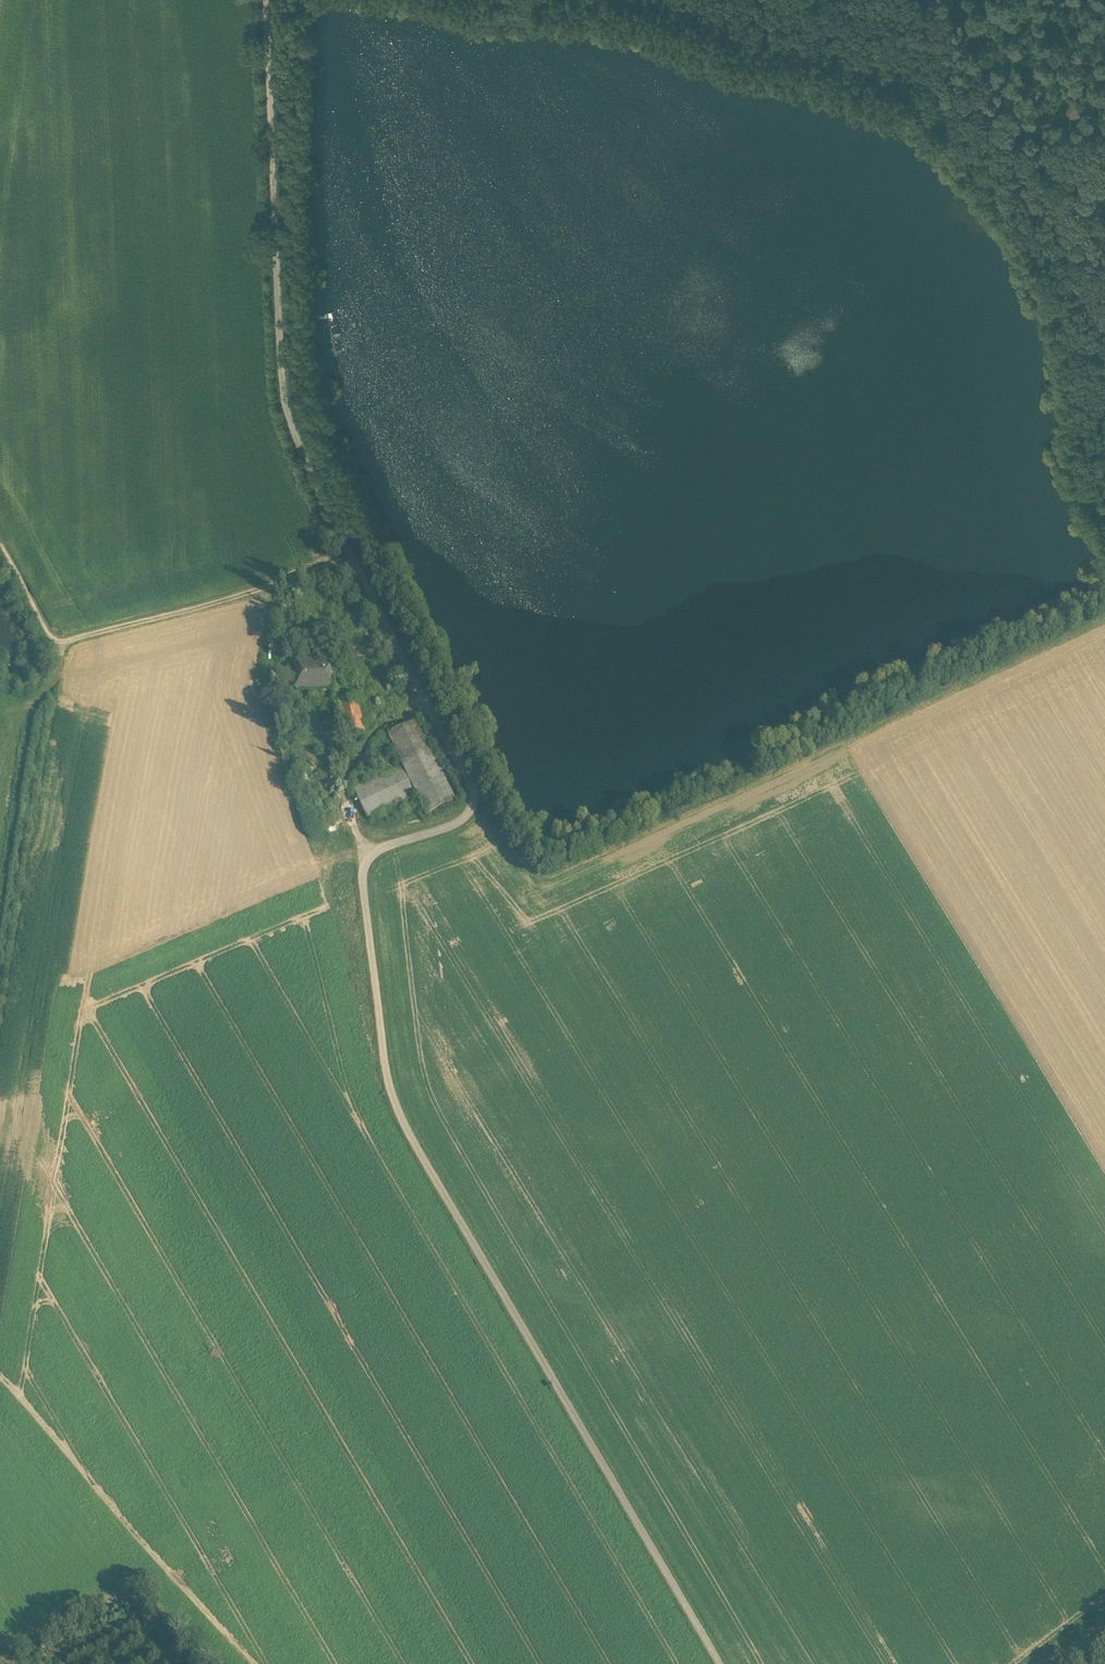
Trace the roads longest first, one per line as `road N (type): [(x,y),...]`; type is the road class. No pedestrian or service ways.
road 1 (track): [(721,1663),(403,1115),(389,1075),(366,866),(377,850),(461,824),(478,796)]

